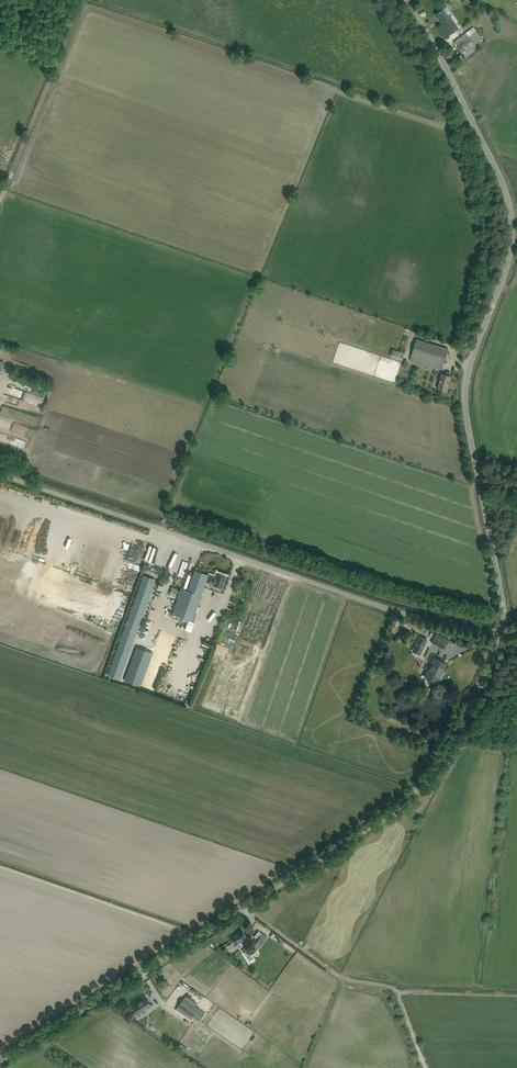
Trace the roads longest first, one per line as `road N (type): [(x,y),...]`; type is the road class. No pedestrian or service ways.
road 1 (unclassified): [(0,1063),(402,806),(441,766),(510,629)]
road 2 (unclassified): [(510,629),(372,601),(0,472)]
road 3 (unclassified): [(510,629),(470,398),(516,244)]
road 4 (unclassified): [(516,232),(503,171),(403,0)]
road 5 (track): [(396,994),(335,975),(244,908)]

